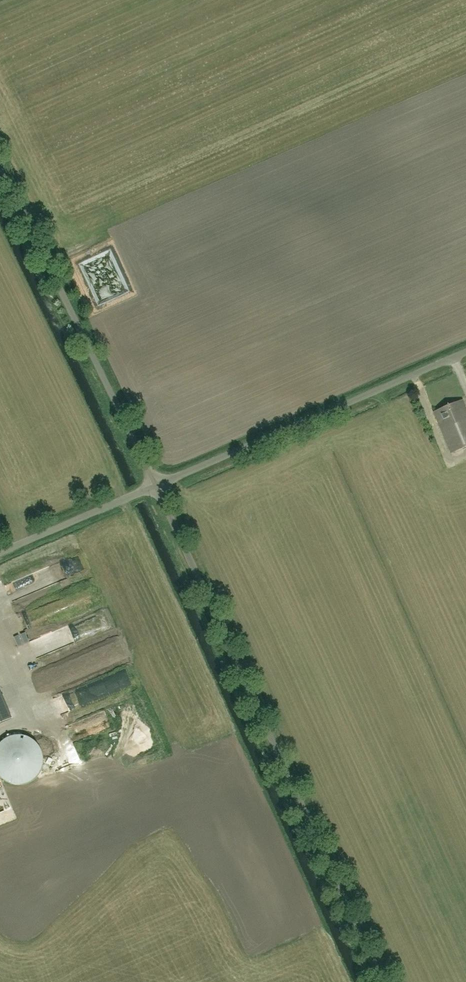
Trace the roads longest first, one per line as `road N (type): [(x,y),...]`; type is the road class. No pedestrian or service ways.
road 1 (unclassified): [(379,981),(150,487)]
road 2 (unclassified): [(150,487),(0,173)]
road 3 (unclassified): [(150,487),(465,351)]
road 4 (unclassified): [(0,552),(150,487)]

